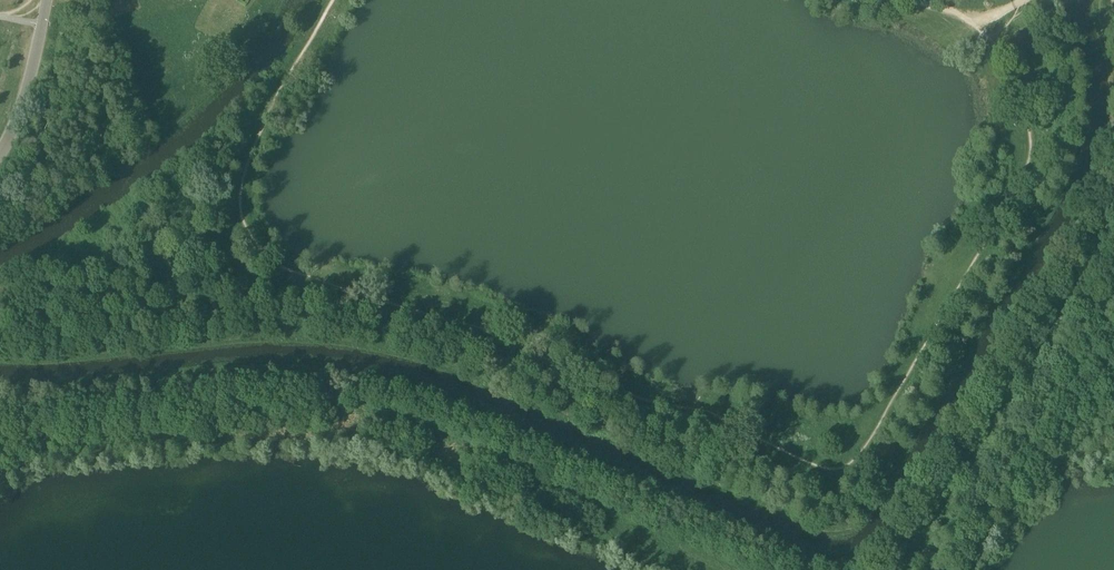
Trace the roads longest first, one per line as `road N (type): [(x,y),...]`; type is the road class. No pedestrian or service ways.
road 1 (unclassified): [(0,157),(28,86),(46,0)]

